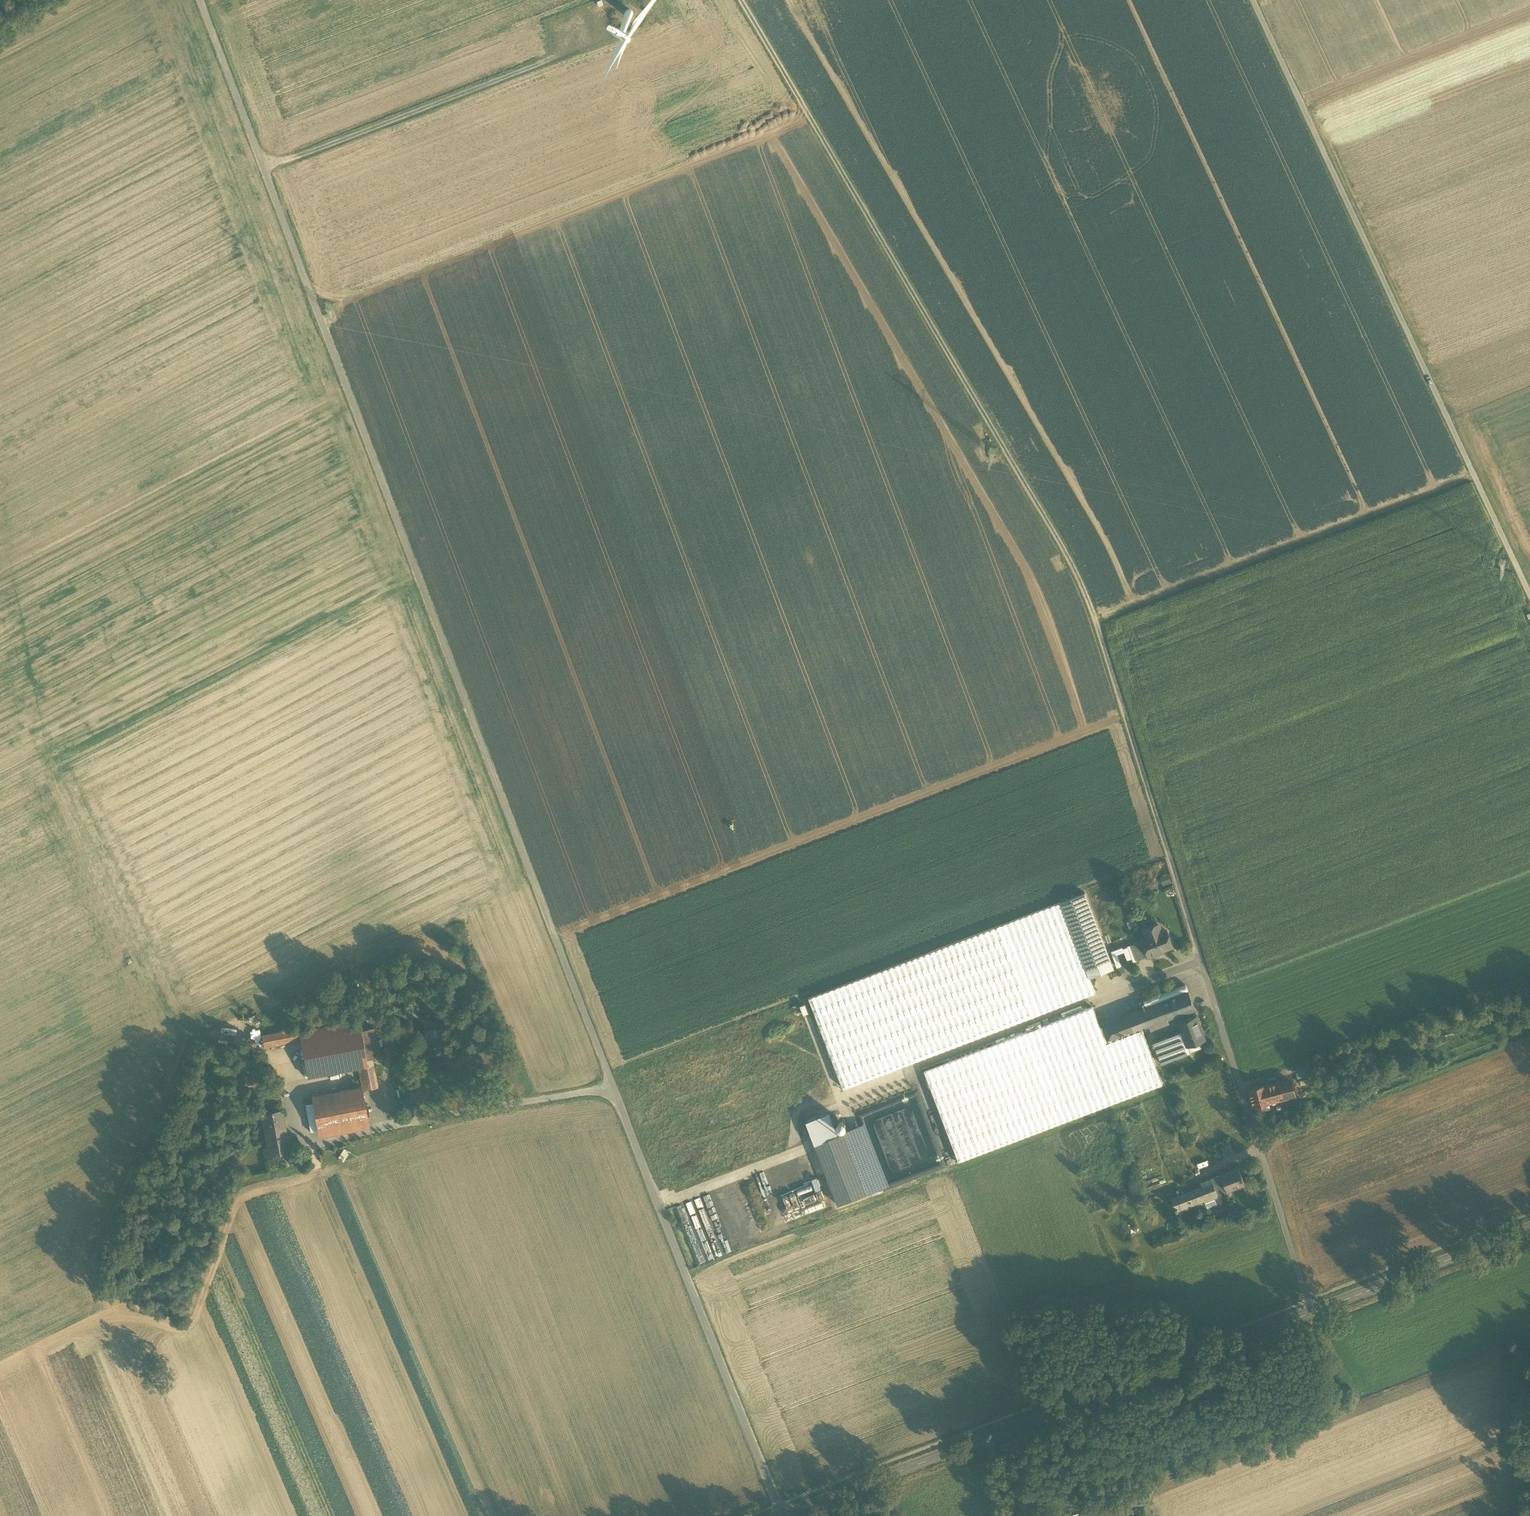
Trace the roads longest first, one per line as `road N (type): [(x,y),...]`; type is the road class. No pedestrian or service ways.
road 1 (track): [(199,0),(613,1089)]
road 2 (track): [(741,0),(1084,583),(1201,960)]
road 3 (track): [(1529,597),(1253,0)]
road 4 (residential): [(1201,960),(1310,1310)]
road 5 (secondary): [(987,1439),(1310,1310)]
road 6 (secondary): [(1310,1310),(1529,1227)]
road 7 (secondary): [(783,1515),(987,1439)]

